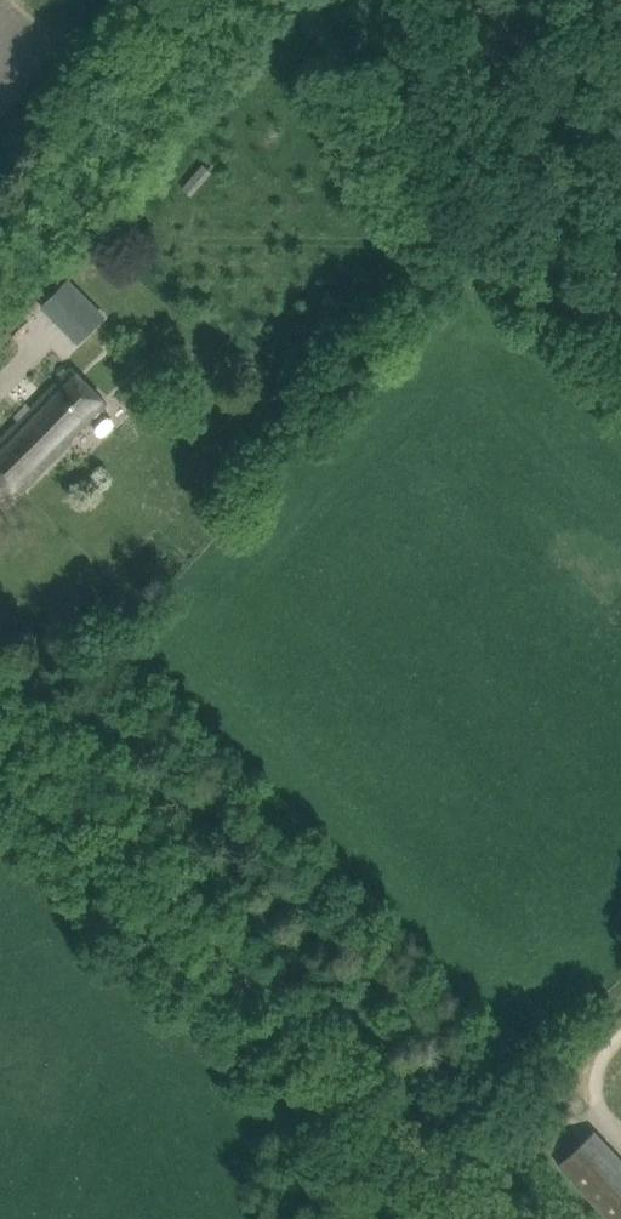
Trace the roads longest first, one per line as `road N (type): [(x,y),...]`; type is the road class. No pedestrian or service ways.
road 1 (unclassified): [(478,1218),(0,709)]

